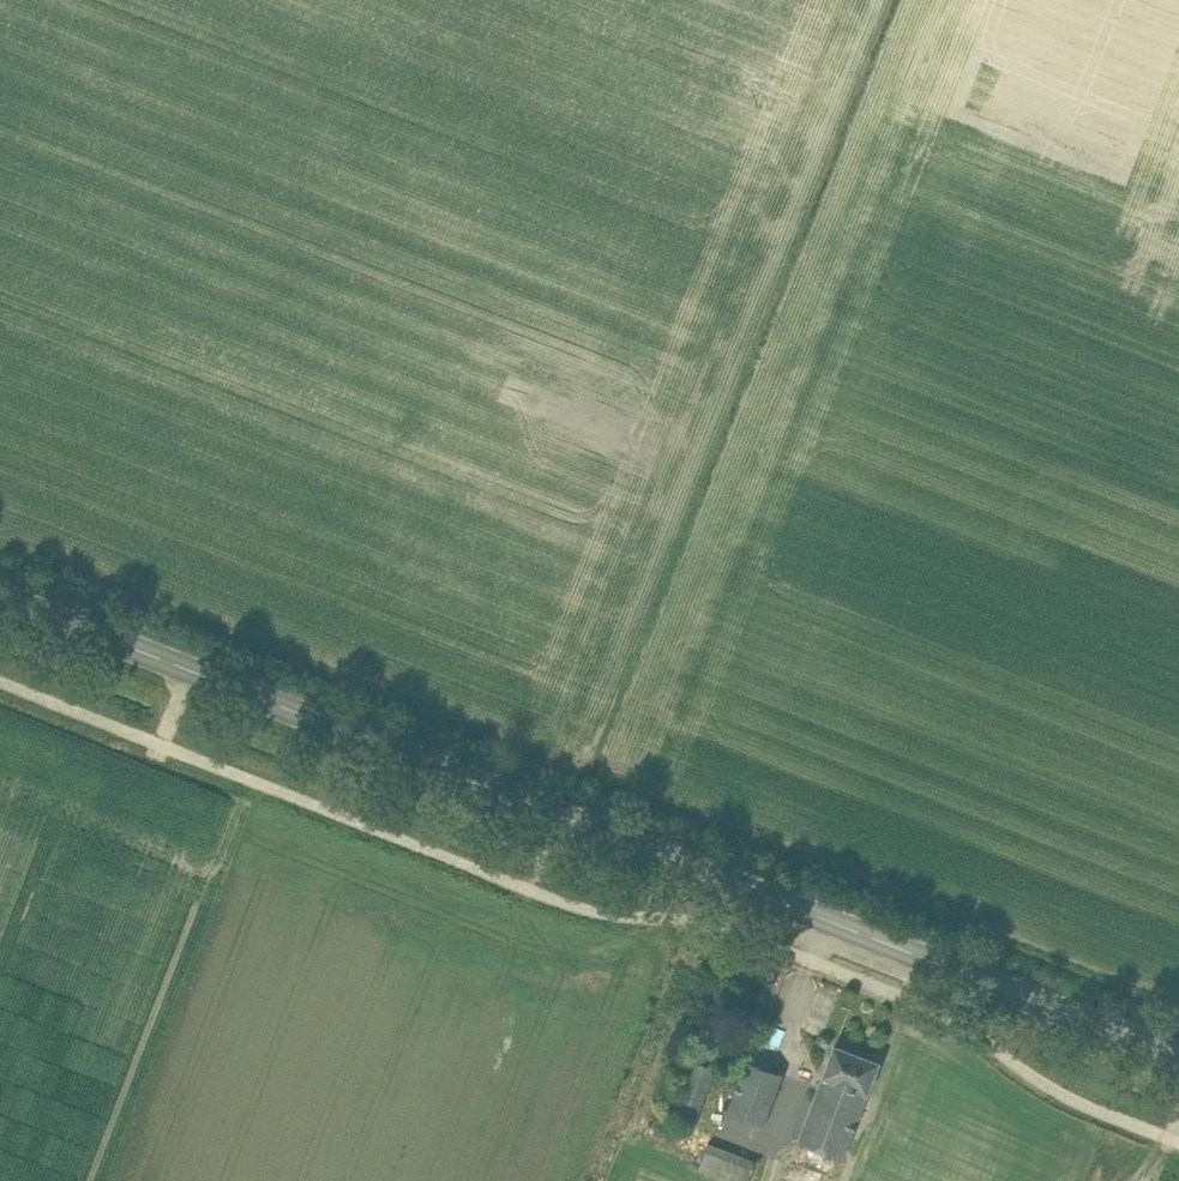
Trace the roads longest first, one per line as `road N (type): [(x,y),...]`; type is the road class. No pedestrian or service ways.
road 1 (tertiary): [(1178,1059),(0,596)]

